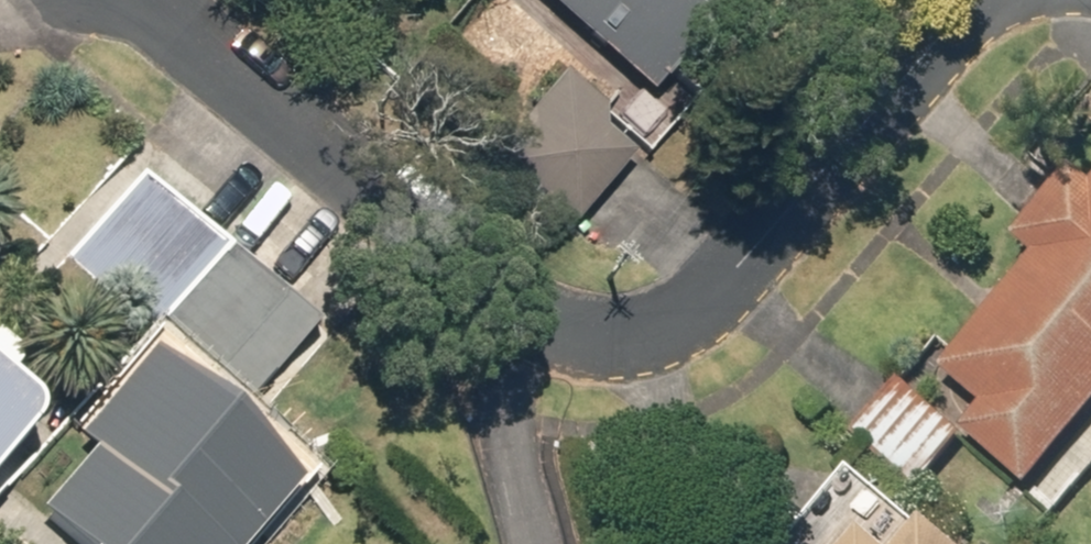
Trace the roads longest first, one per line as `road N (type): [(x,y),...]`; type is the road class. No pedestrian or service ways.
road 1 (residential): [(973,0),(686,321),(657,336),(583,345),(551,334),(143,0)]

